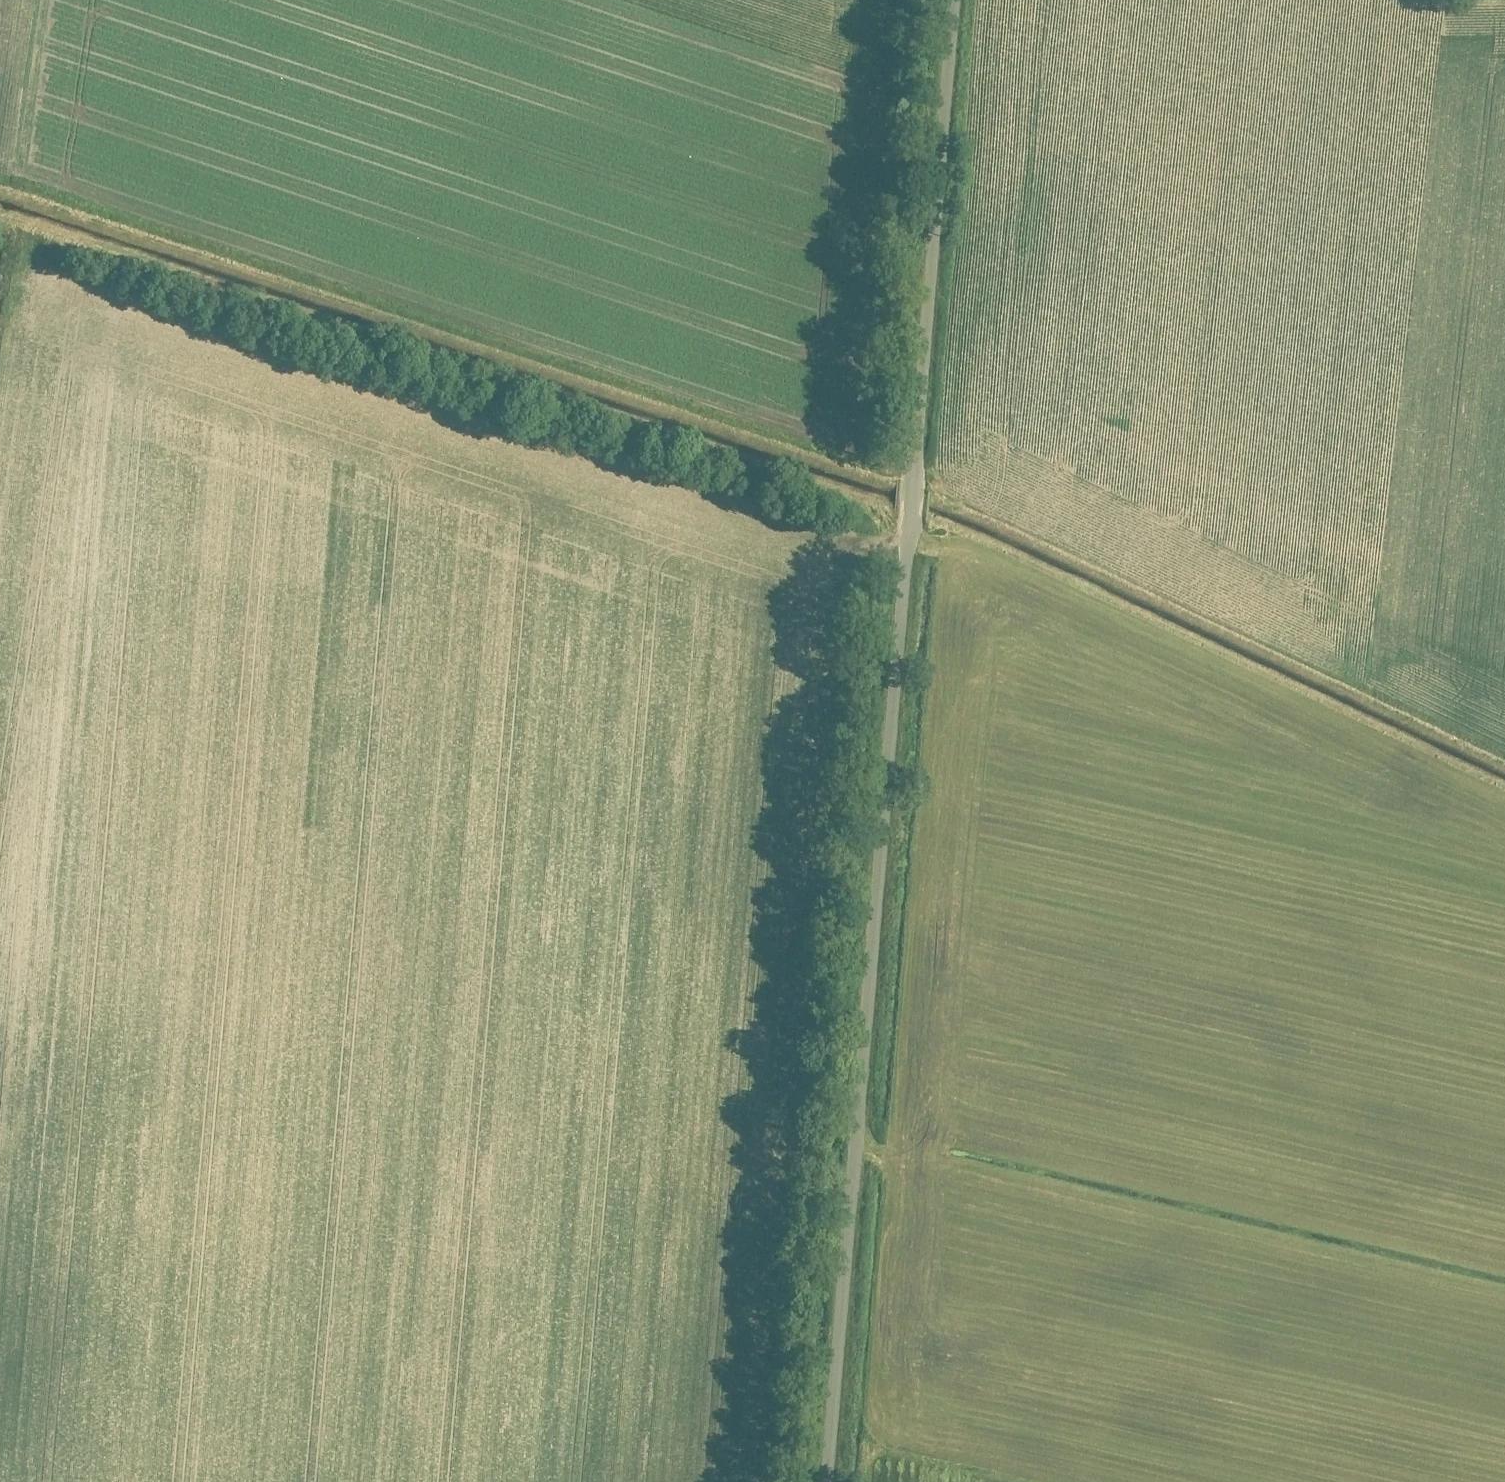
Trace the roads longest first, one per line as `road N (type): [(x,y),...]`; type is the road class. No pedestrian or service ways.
road 1 (unclassified): [(823,1481),(948,0)]

